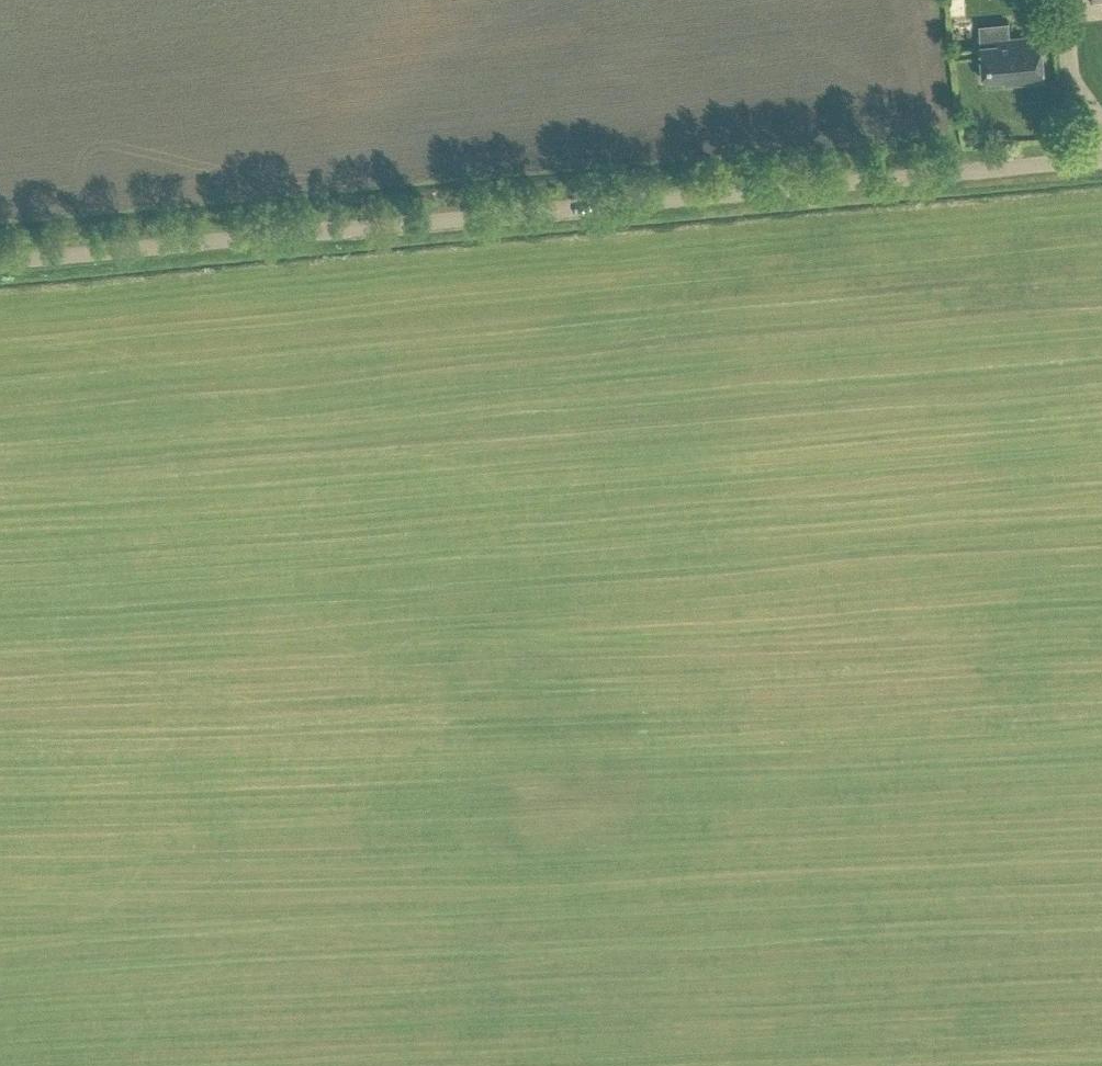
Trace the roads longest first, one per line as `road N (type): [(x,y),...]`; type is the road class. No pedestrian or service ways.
road 1 (unclassified): [(0,261),(1101,154)]

